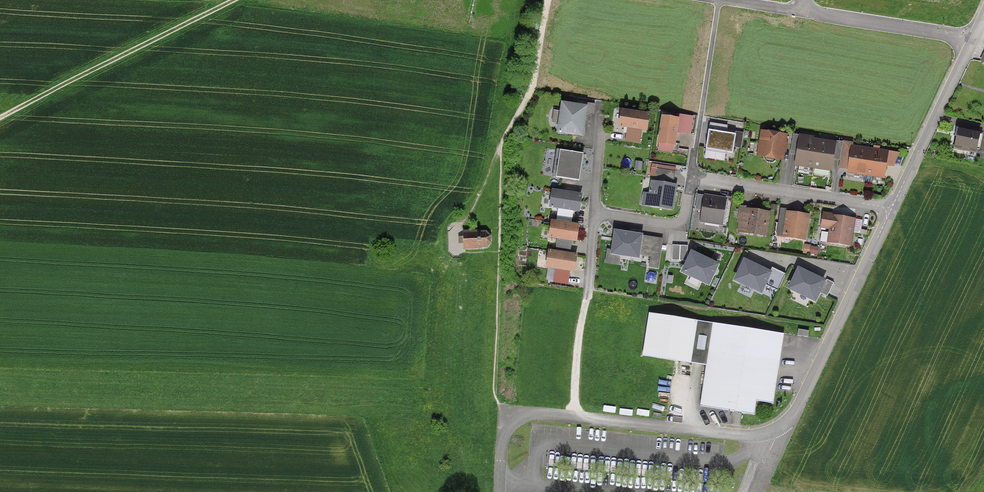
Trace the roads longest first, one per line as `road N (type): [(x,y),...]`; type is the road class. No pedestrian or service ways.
road 1 (residential): [(891,207),(802,403),(777,429),(746,437),(521,414),(508,421),(500,491)]
road 2 (residential): [(891,207),(695,178),(679,225),(595,213)]
road 3 (track): [(548,0),(533,83),(456,230),(456,253),(500,252)]
road 4 (track): [(0,120),(233,0)]
road 5 (residential): [(975,39),(891,207)]
road 6 (residential): [(801,12),(975,39)]
road 7 (track): [(587,297),(573,417)]

